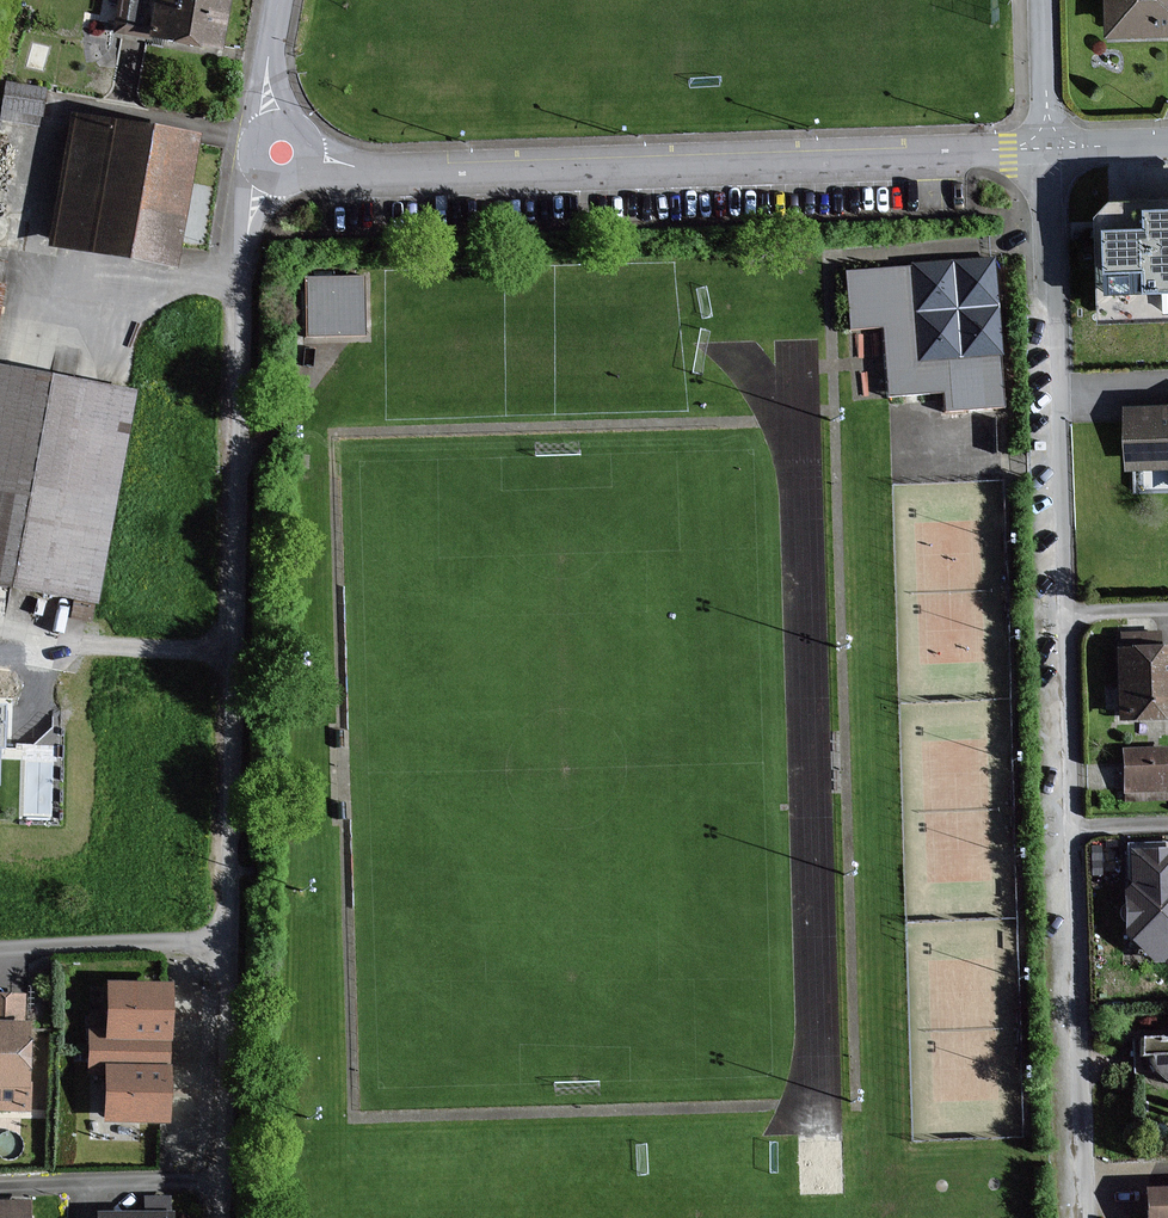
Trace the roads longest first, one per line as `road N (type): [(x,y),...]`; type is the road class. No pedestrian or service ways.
road 1 (residential): [(1047,147),(1055,614),(1081,1217)]
road 2 (residential): [(227,938),(238,392),(247,238),(263,177)]
road 3 (residential): [(1047,147),(372,175),(311,158)]
road 4 (residential): [(217,1217),(227,938)]
road 5 (residential): [(227,938),(0,946)]
road 6 (residential): [(1047,147),(1042,0)]
road 7 (residential): [(269,126),(282,0)]
road 8 (residential): [(1167,144),(1047,147)]

